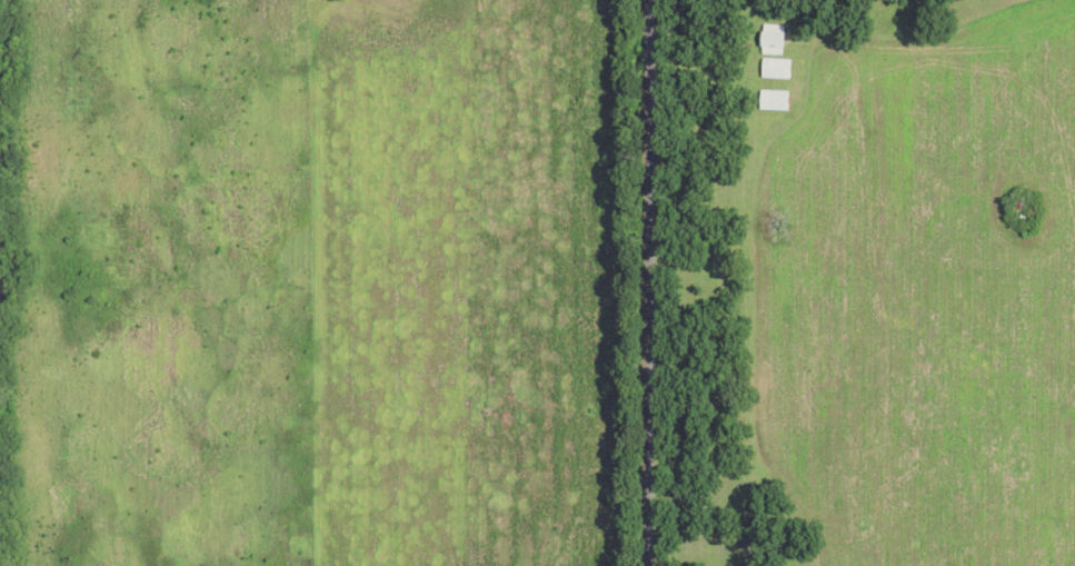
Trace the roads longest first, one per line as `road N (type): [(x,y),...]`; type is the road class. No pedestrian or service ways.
road 1 (residential): [(638,565),(641,0)]

